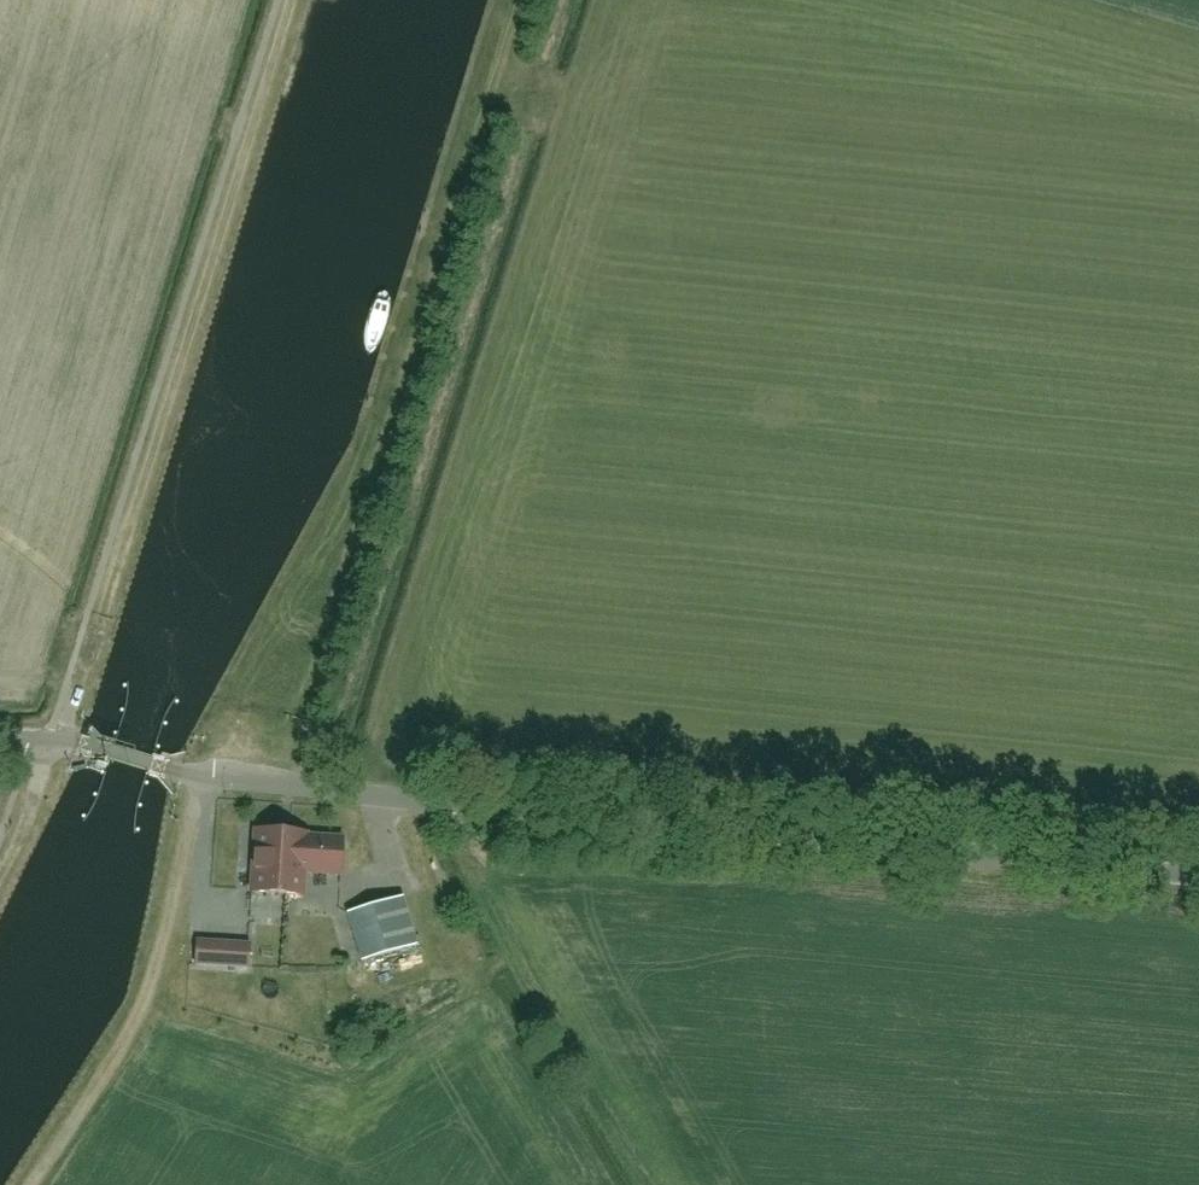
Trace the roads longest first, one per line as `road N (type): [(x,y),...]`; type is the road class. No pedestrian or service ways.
road 1 (unclassified): [(1198,875),(198,775),(152,764)]
road 2 (track): [(286,0),(58,744)]
road 3 (track): [(198,775),(187,850),(150,981),(114,1055),(29,1184)]
road 4 (track): [(0,875),(58,744)]

